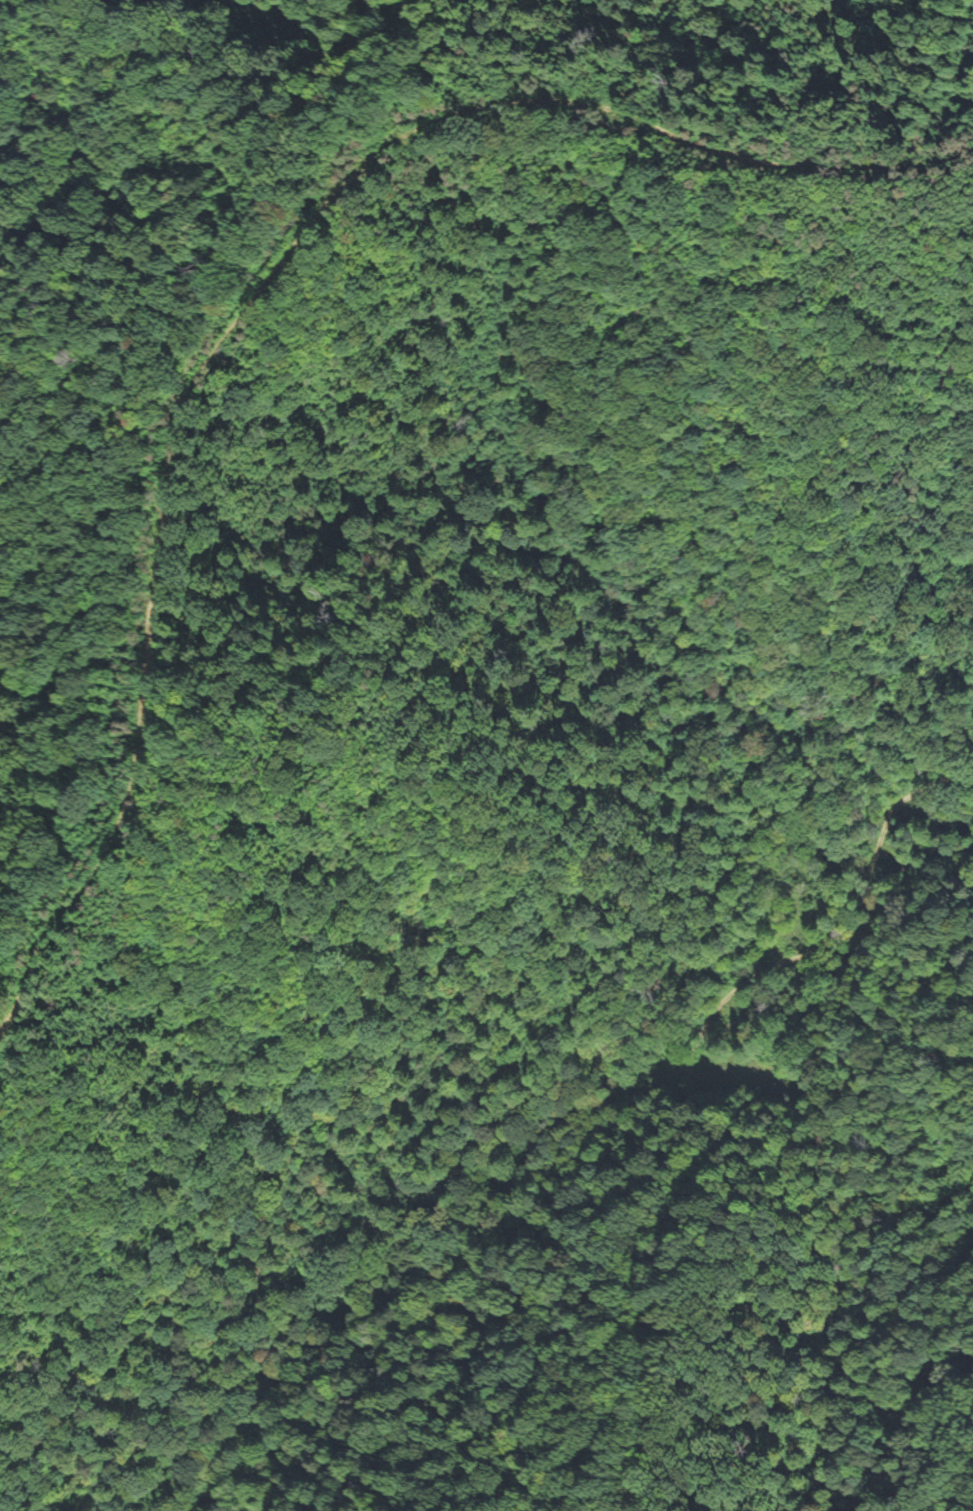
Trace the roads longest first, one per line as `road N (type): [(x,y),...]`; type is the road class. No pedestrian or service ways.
road 1 (residential): [(609,1060),(705,953),(812,889),(866,782),(924,739),(972,724)]

